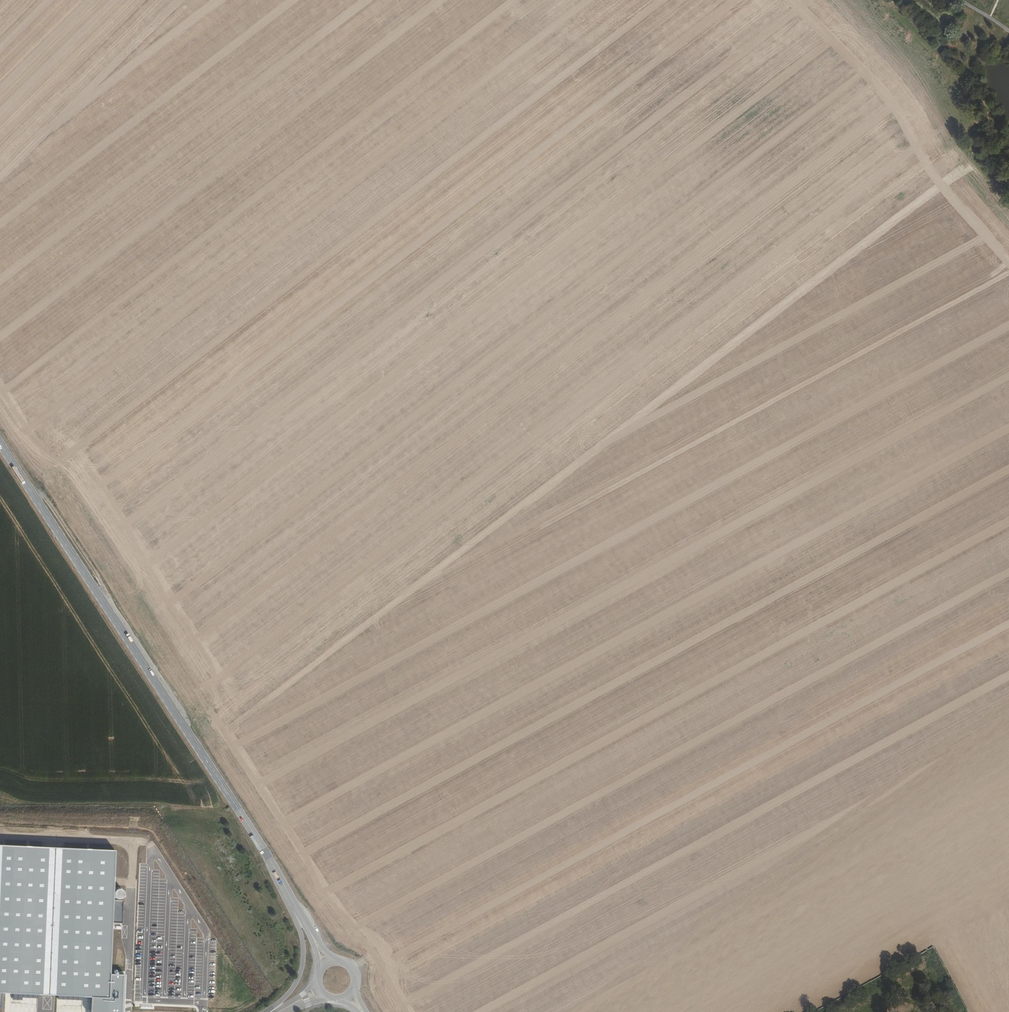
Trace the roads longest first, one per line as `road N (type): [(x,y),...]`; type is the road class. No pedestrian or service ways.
road 1 (secondary): [(269,857),(0,443)]
road 2 (unclassified): [(269,857),(301,933),(303,958),(290,993),(267,1011)]

